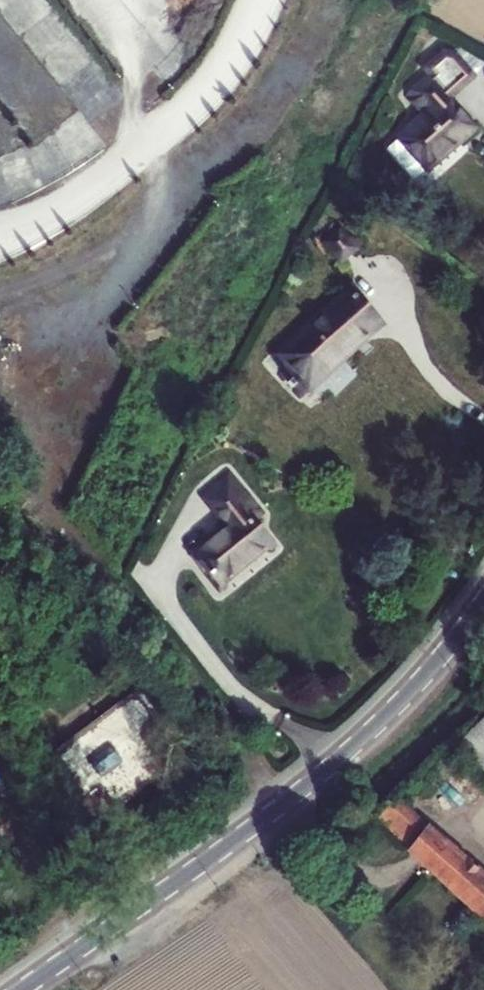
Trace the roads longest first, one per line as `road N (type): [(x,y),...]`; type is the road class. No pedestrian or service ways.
road 1 (tertiary): [(483,600),(418,683),(339,760),(21,989)]

